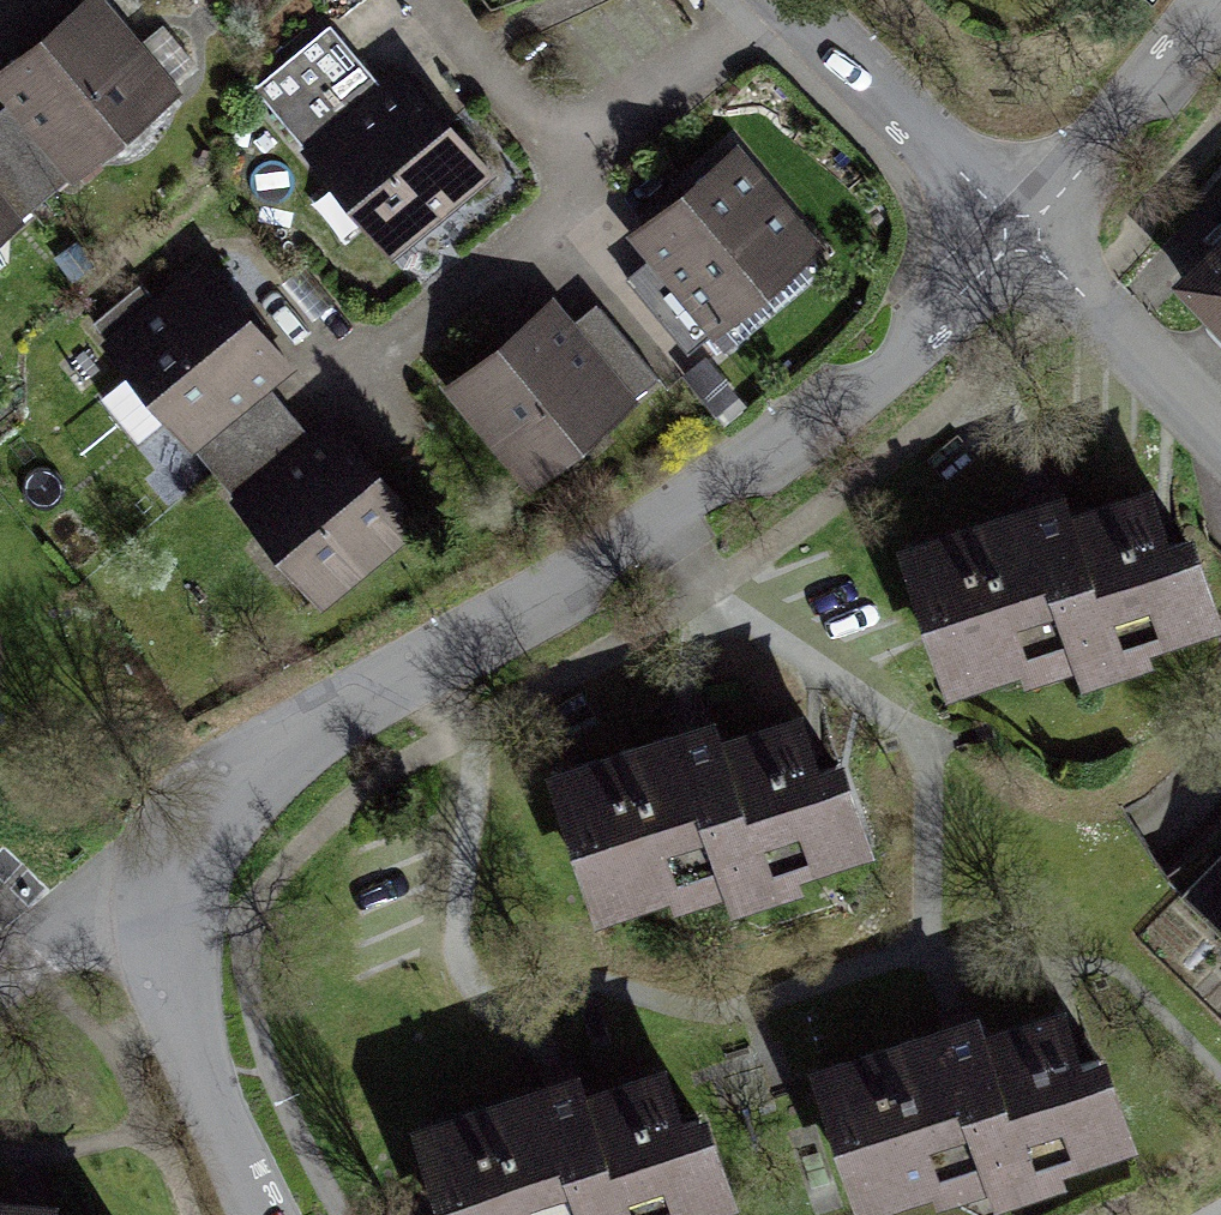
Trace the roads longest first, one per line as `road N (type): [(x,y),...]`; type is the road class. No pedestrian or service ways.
road 1 (residential): [(156,880),(277,757),(671,523),(931,324),(1024,238)]
road 2 (residential): [(156,880),(182,1004),(268,1214)]
road 3 (residential): [(1024,238),(794,0)]
road 4 (residential): [(1024,238),(1211,0)]
road 5 (residential): [(574,162),(554,215),(382,365)]
road 6 (residential): [(1220,431),(1024,238)]
road 7 (residential): [(789,0),(574,162)]
road 8 (residential): [(574,162),(433,0)]
road 9 (residential): [(0,977),(156,880)]

